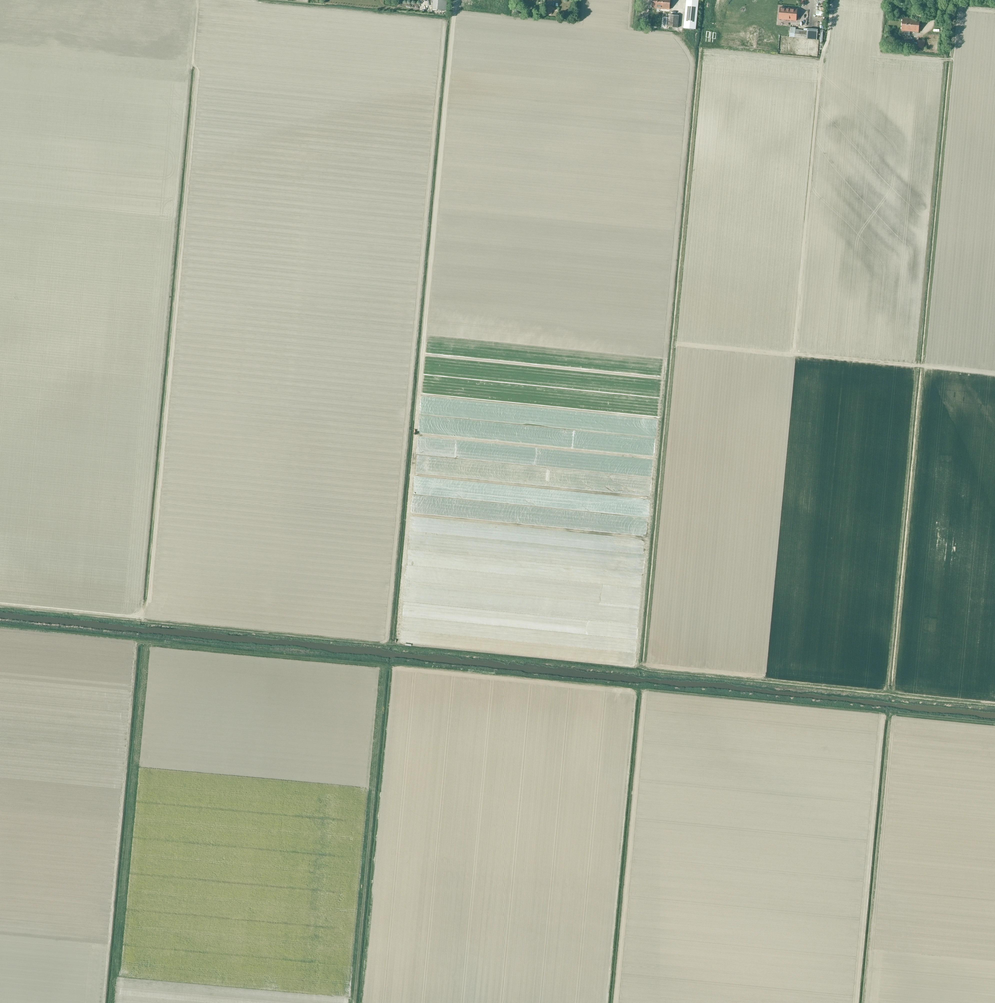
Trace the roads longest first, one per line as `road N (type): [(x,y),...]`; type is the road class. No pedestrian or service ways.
road 1 (track): [(795,355),(832,0)]
road 2 (track): [(388,667),(355,1002)]
road 3 (track): [(994,374),(795,355)]
road 4 (track): [(795,355),(675,344)]

